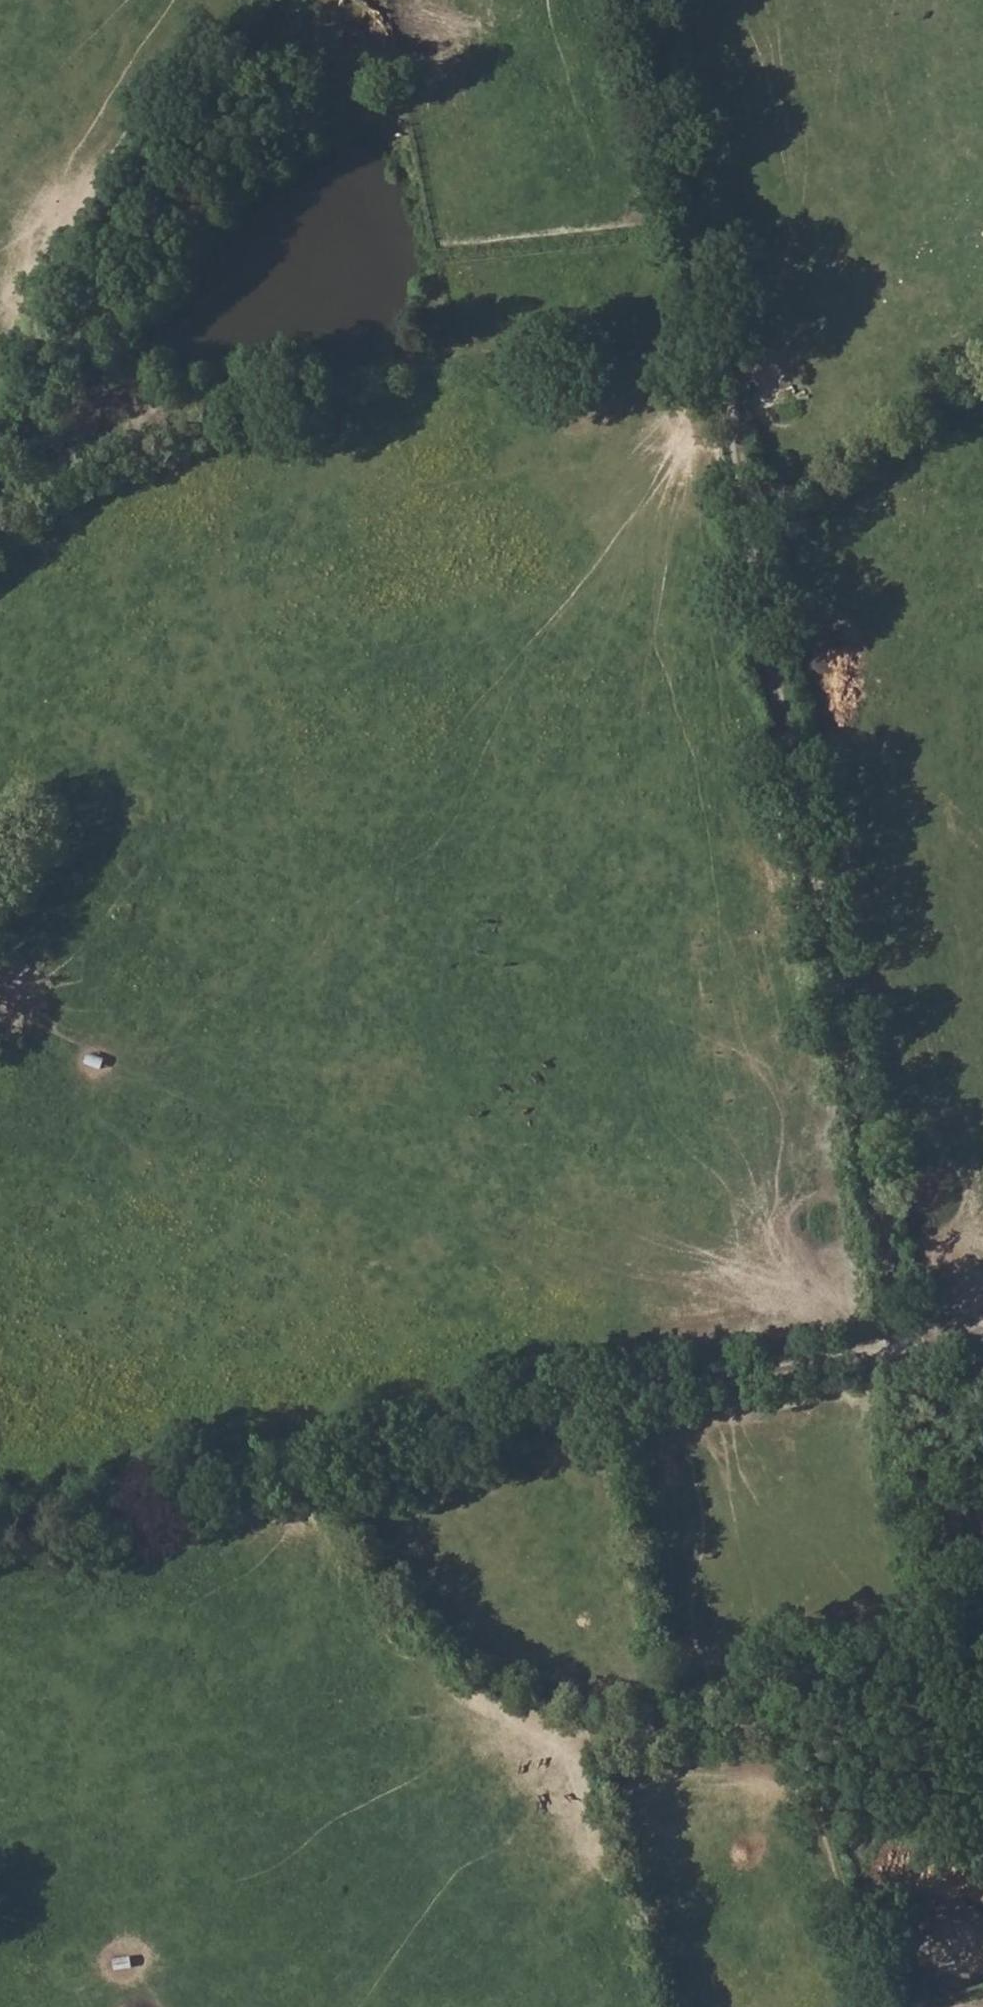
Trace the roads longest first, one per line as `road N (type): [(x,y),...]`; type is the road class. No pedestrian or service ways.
road 1 (track): [(649,0),(982,1766)]

